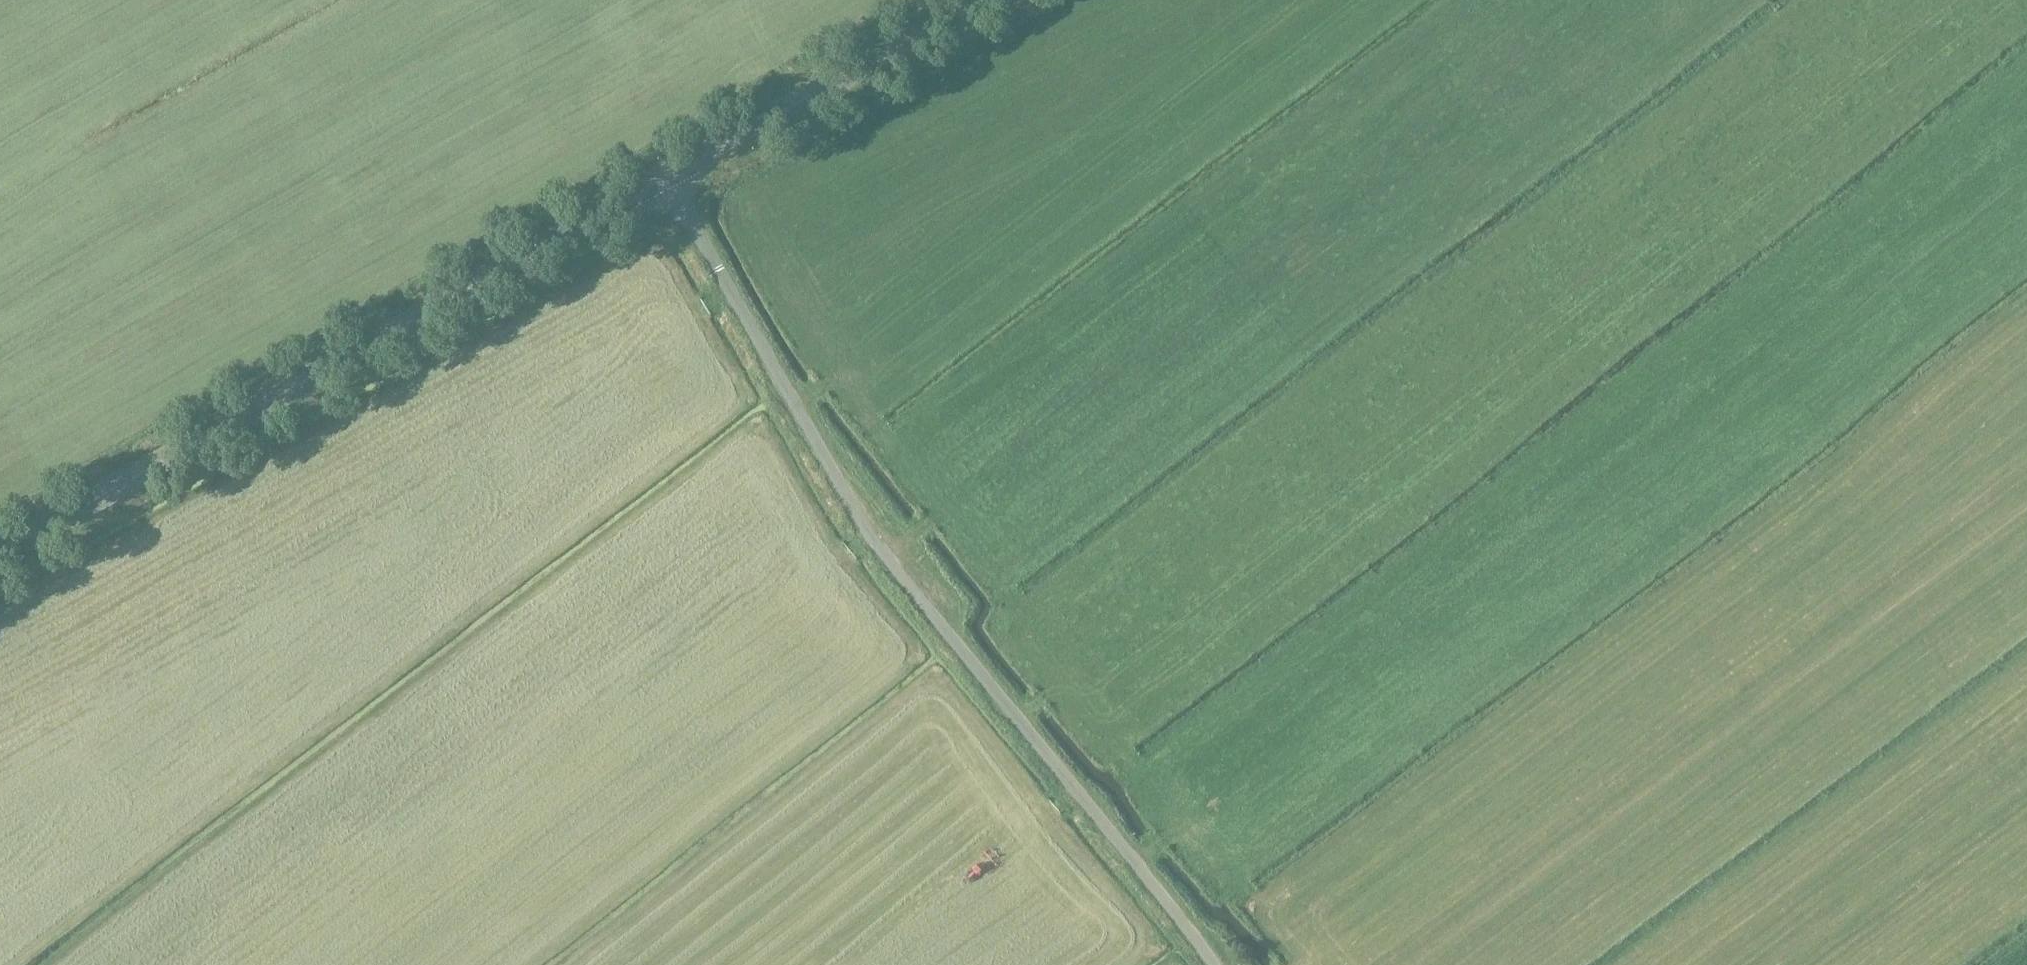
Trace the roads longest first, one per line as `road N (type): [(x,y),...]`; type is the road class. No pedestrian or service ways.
road 1 (unclassified): [(1212,964),(868,535),(665,177)]
road 2 (secondary): [(0,552),(665,177)]
road 3 (secondary): [(665,177),(979,0)]

